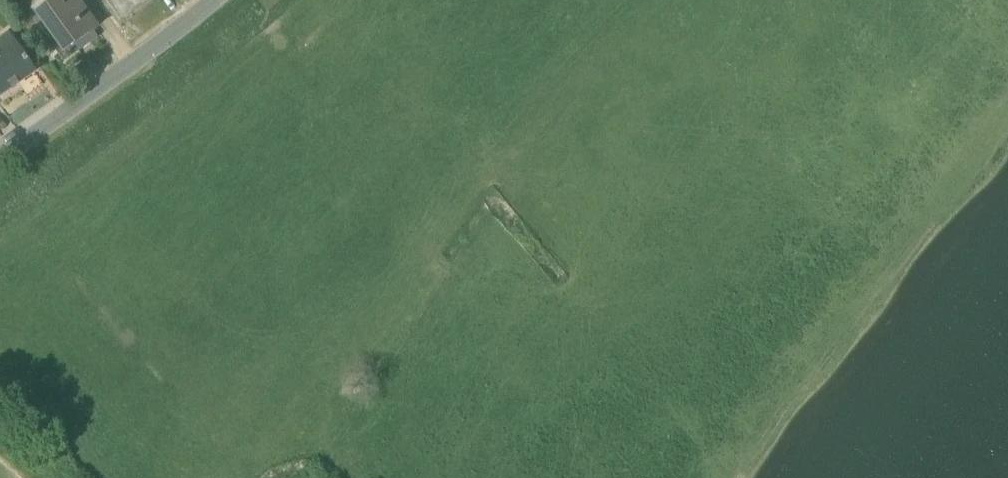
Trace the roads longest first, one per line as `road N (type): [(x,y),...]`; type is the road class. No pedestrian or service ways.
road 1 (unclassified): [(0,161),(214,0)]

